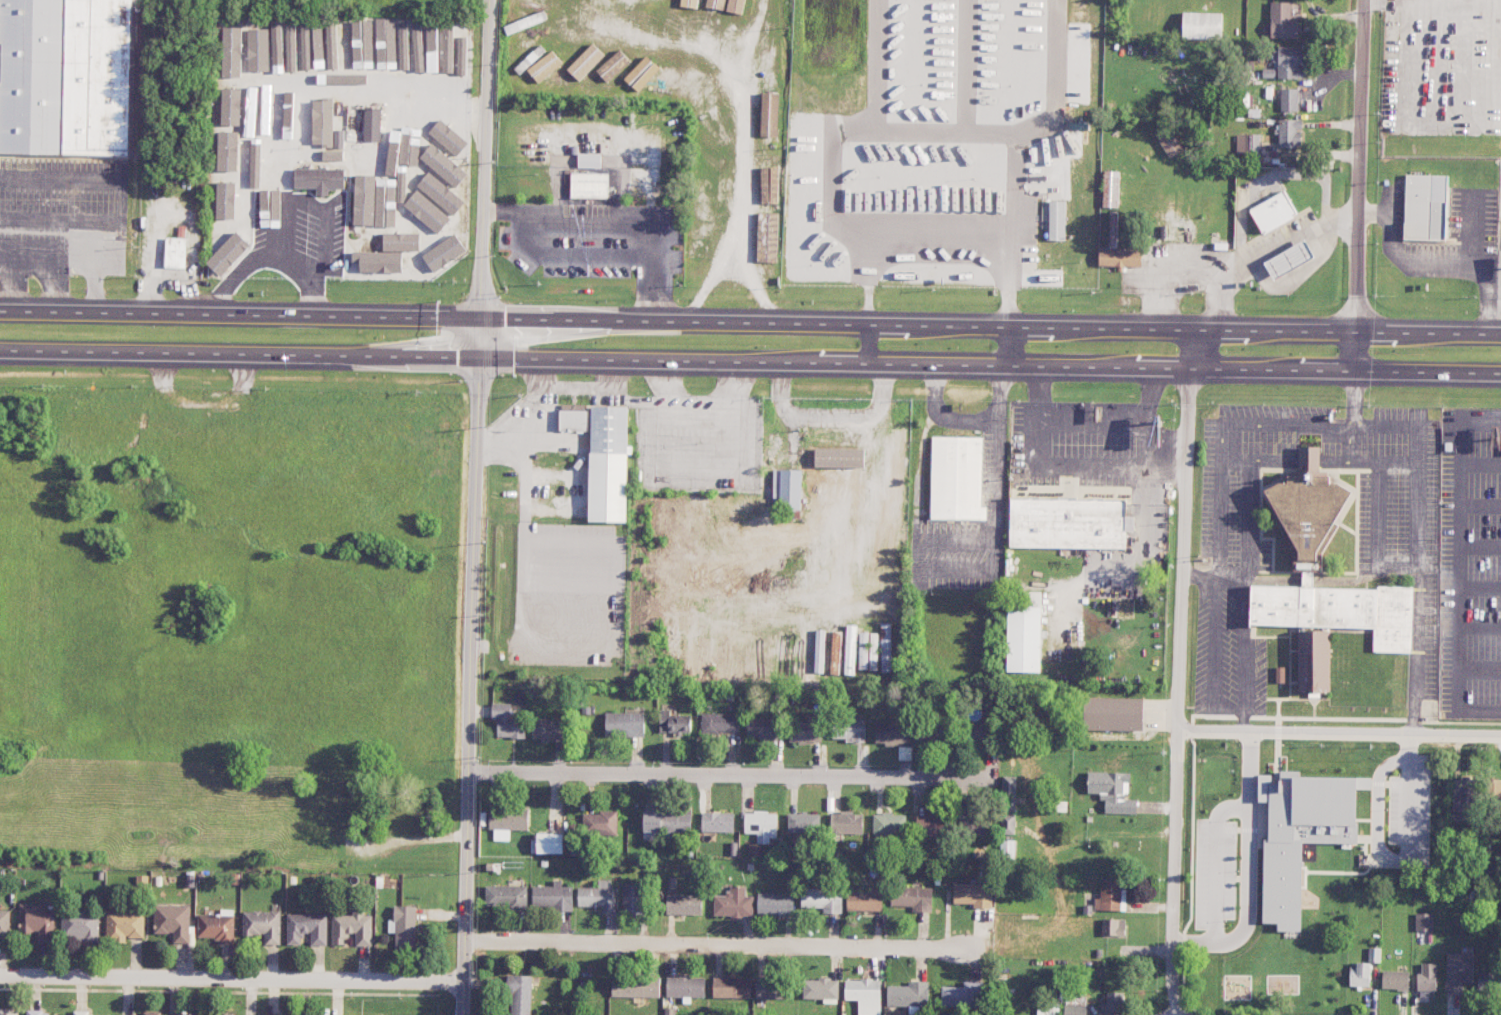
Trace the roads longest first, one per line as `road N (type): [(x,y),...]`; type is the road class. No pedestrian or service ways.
road 1 (primary): [(1500,334),(0,312)]
road 2 (primary): [(0,351),(1500,372)]
road 3 (residential): [(478,319),(461,1014)]
road 4 (residential): [(1188,329),(1171,968),(1177,1014)]
road 5 (residential): [(987,775),(468,772)]
road 6 (residential): [(969,951),(463,941)]
road 7 (residential): [(462,981),(0,974)]
road 8 (residential): [(1365,0),(1355,370)]
road 9 (residential): [(1500,734),(1178,730)]
road 10 (residential): [(489,0),(478,319)]

